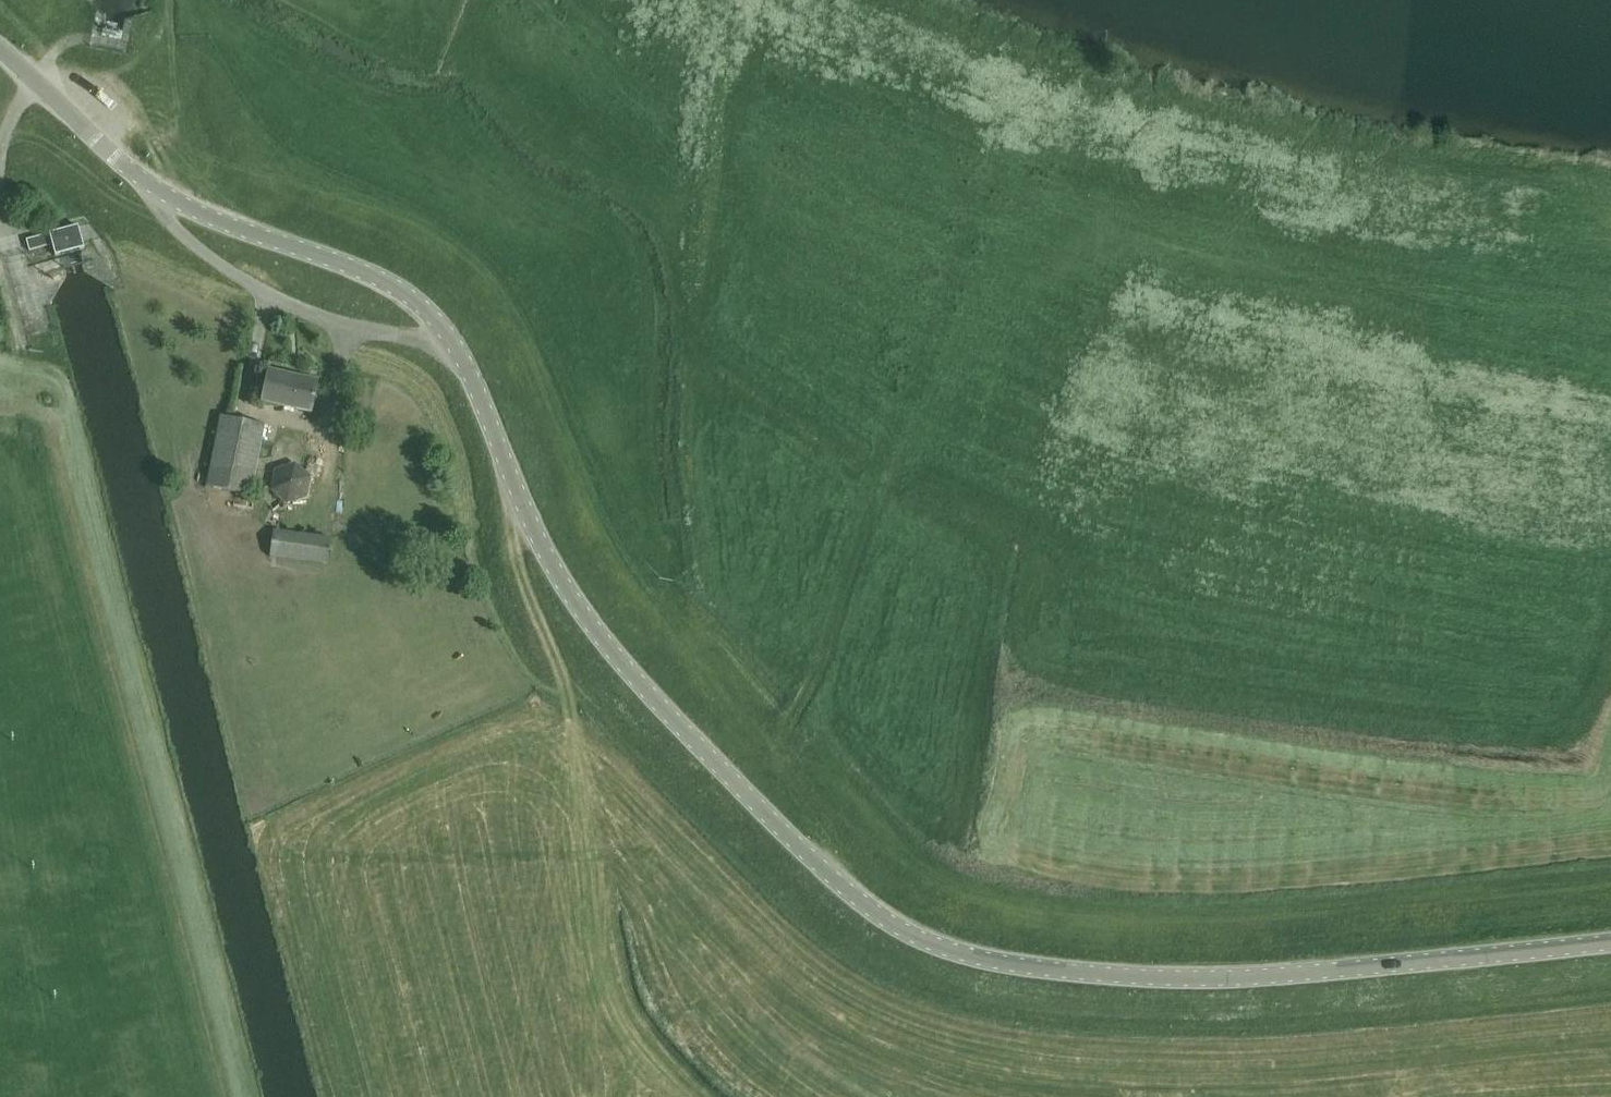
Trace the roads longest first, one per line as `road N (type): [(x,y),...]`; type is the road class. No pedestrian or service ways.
road 1 (tertiary): [(105,147),(161,193),(367,273),(434,318),(469,373),(542,546),(602,638),(813,859),(915,935),(1020,966),(1188,978),(1610,941)]
road 2 (tertiary): [(105,147),(0,49)]

